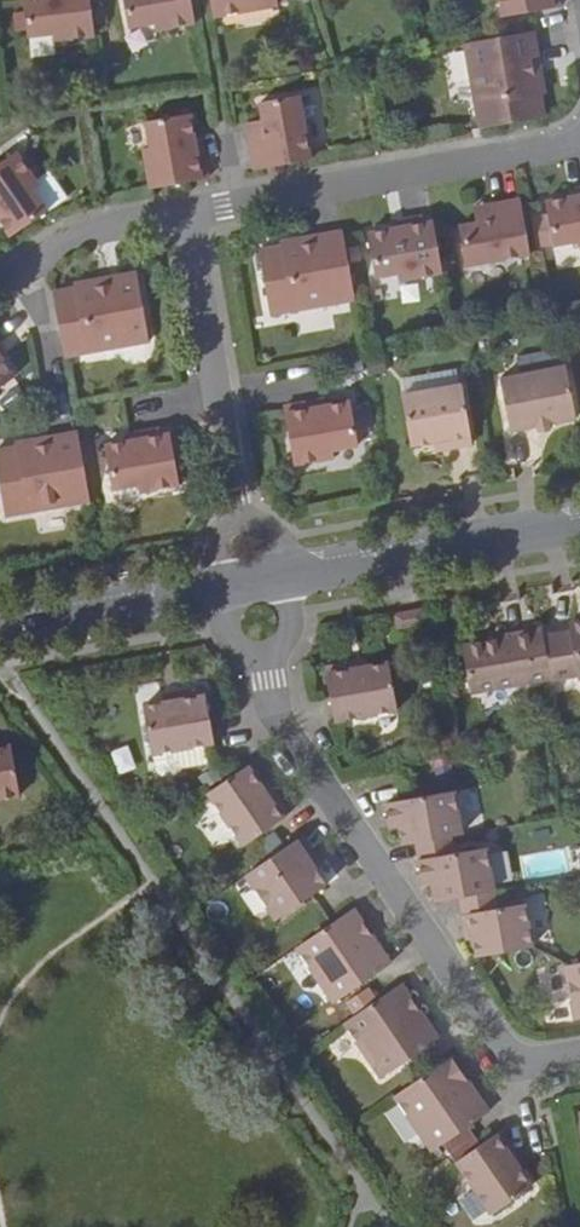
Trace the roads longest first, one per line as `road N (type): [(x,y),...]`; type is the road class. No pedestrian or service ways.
road 1 (residential): [(579,1050),(508,1060),(279,721),(251,580)]
road 2 (residential): [(187,212),(565,146),(579,130)]
road 3 (residential): [(251,580),(187,212)]
road 4 (tertiary): [(251,580),(579,522)]
road 5 (tertiary): [(0,625),(251,580)]
road 6 (residential): [(0,276),(35,267),(72,236),(125,221)]

